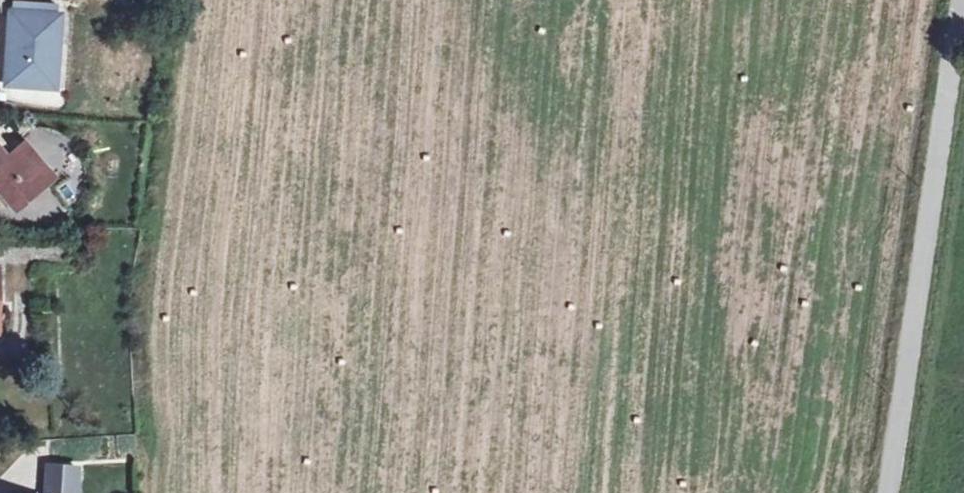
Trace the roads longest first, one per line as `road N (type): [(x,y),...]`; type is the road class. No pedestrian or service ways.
road 1 (unclassified): [(889,492),(963,3)]

